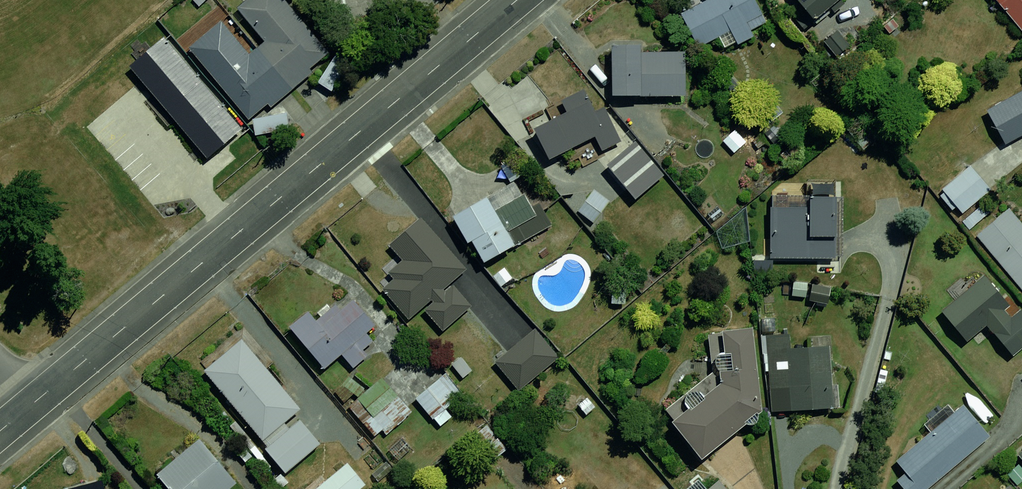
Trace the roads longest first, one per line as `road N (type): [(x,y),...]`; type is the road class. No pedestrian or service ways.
road 1 (residential): [(516,0),(0,431)]

